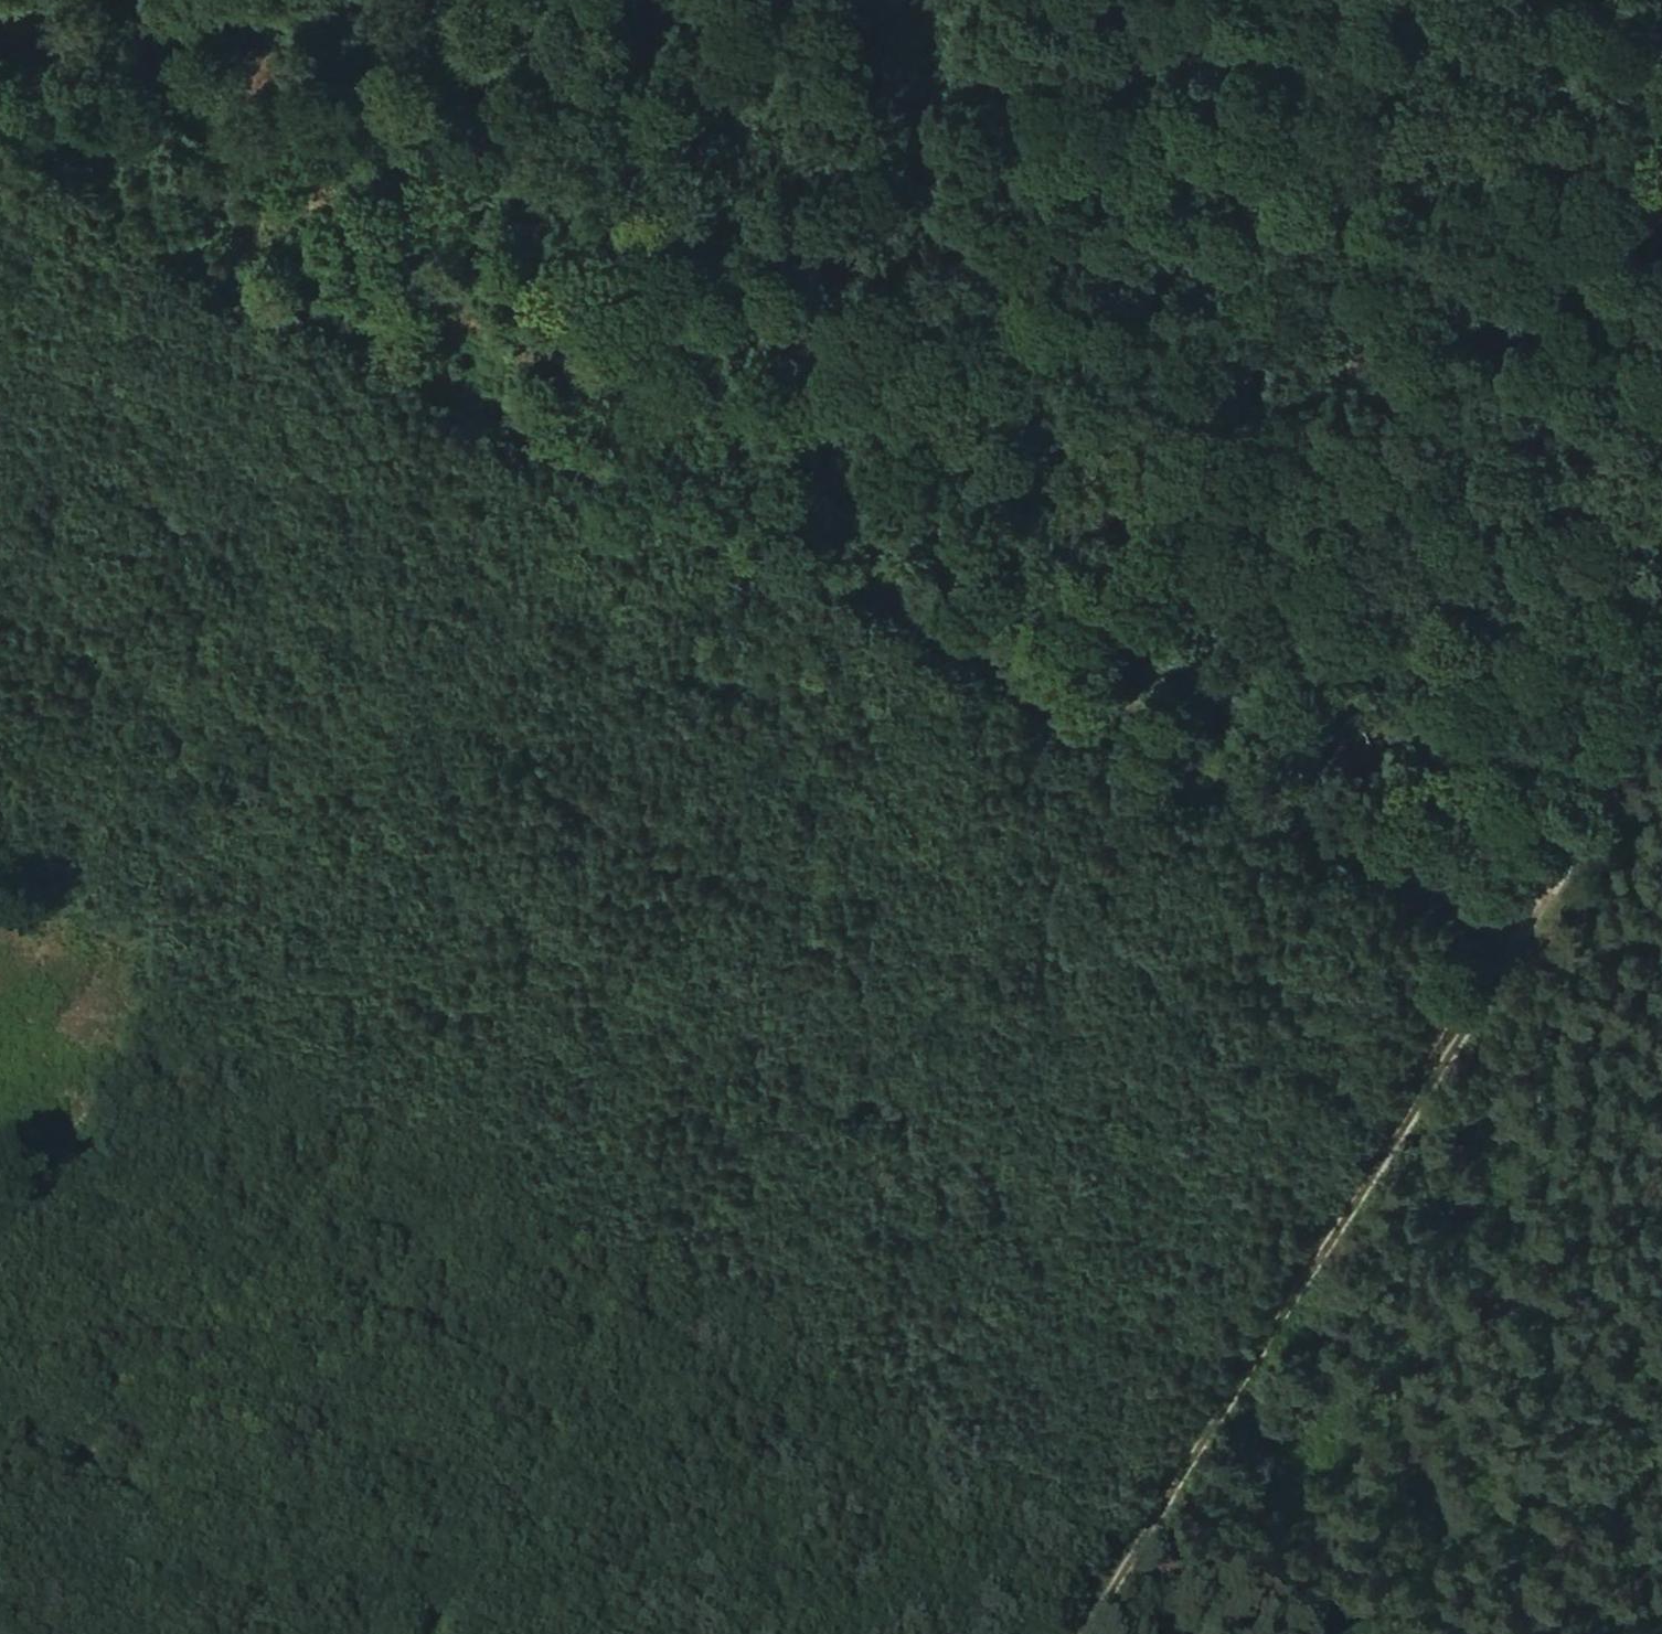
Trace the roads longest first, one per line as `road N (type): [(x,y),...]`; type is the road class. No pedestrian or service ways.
road 1 (track): [(1661,982),(0,159)]
road 2 (track): [(1661,736),(1553,923),(1090,1633)]

